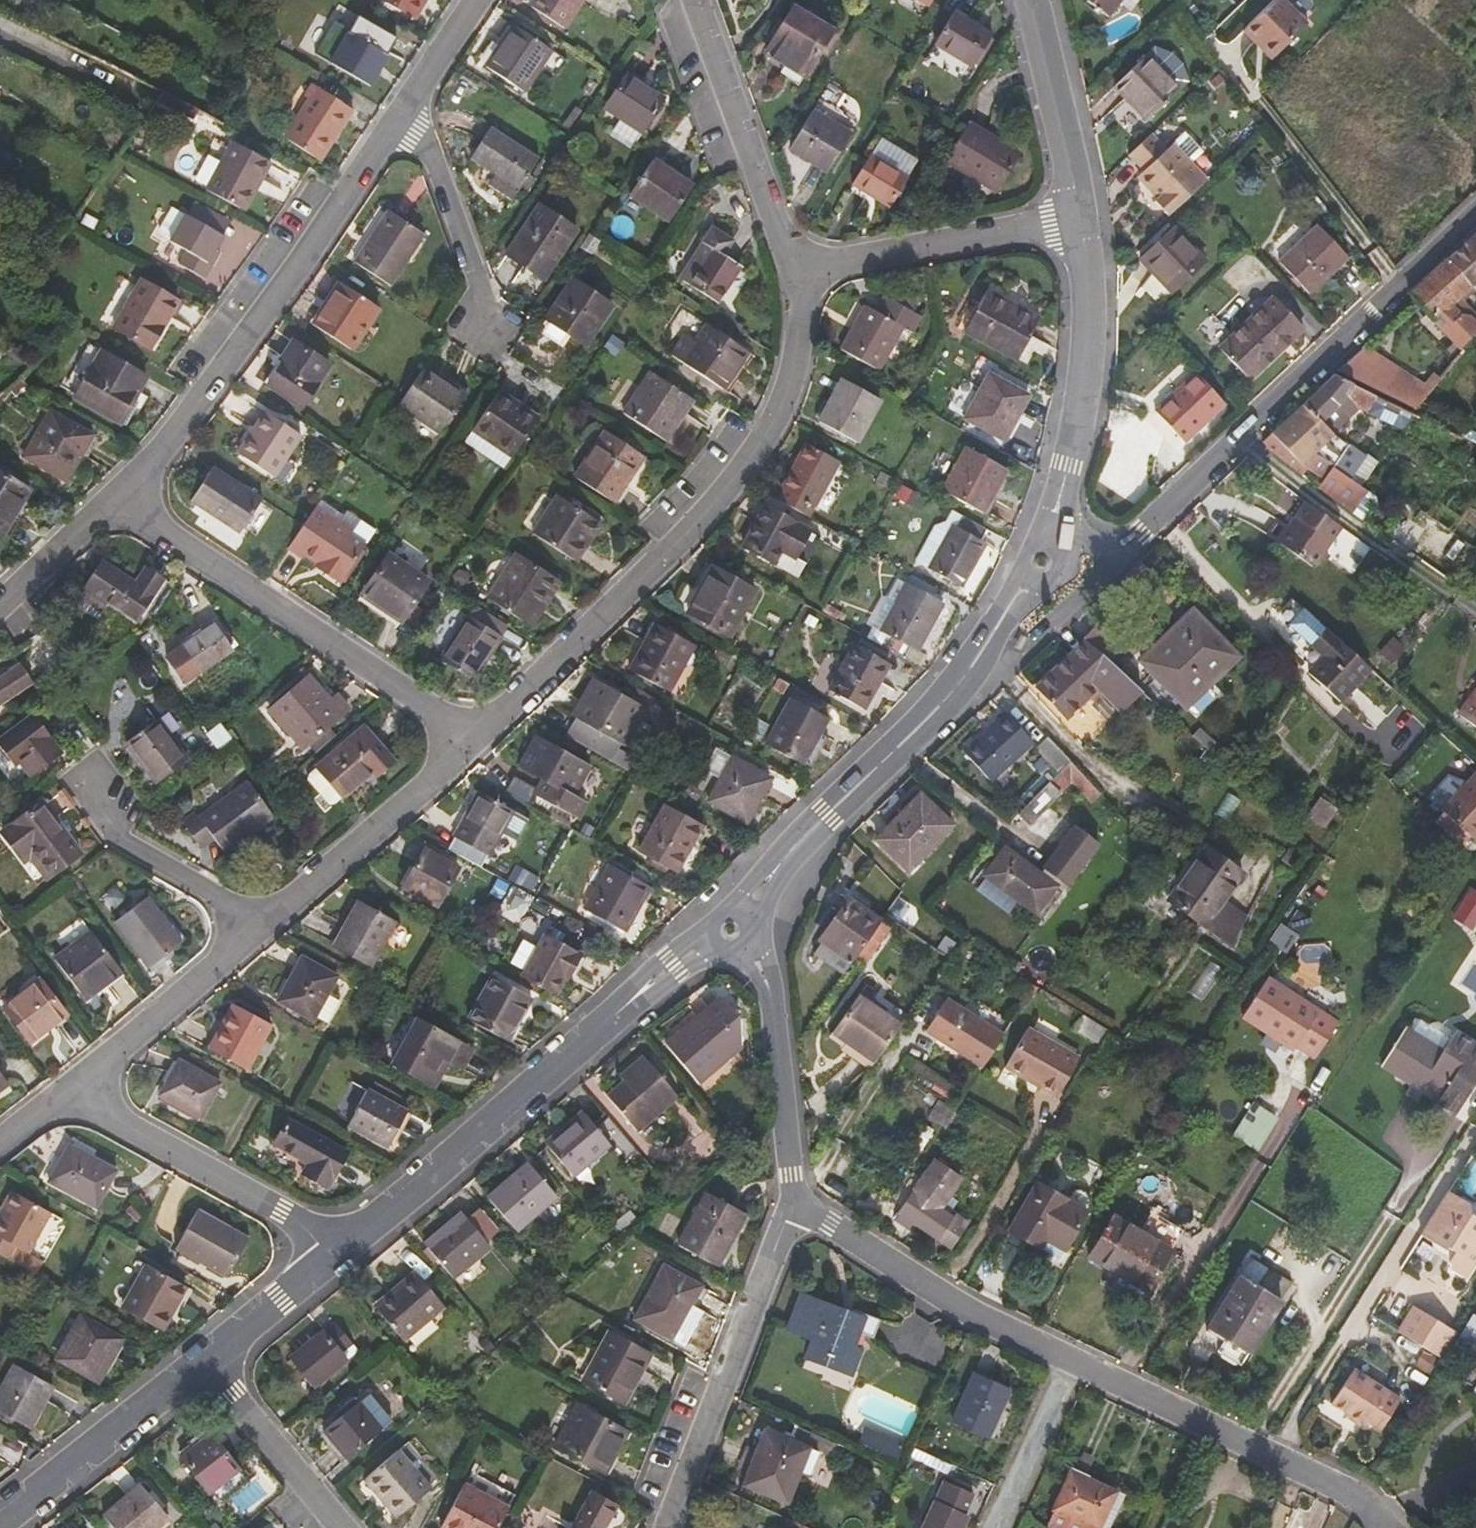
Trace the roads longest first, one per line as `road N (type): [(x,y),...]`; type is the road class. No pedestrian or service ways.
road 1 (residential): [(124,499),(291,279),(477,0)]
road 2 (residential): [(792,268),(772,415),(665,550),(475,743)]
road 3 (residential): [(475,743),(65,1093)]
road 4 (residential): [(1475,216),(1121,548)]
road 5 (residential): [(341,1250),(673,966),(713,942)]
road 6 (residential): [(1042,561),(967,675),(761,884),(743,916)]
road 7 (residential): [(124,499),(475,743)]
road 8 (residential): [(1385,1527),(1355,1497),(1073,1364)]
road 9 (residential): [(1080,215),(1088,341),(1070,464),(1042,561)]
road 10 (residential): [(799,1202),(667,1527)]
road 11 (residential): [(1073,1364),(949,1306),(799,1202)]
road 12 (residential): [(65,1093),(341,1250)]
road 13 (residential): [(792,268),(1080,215)]
road 14 (residential): [(689,0),(792,268)]
road 15 (residential): [(744,948),(772,1002),(799,1202)]
road 16 (residential): [(0,1520),(208,1360)]
road 17 (residential): [(1033,0),(1080,215)]
road 18 (residential): [(208,1360),(338,1527)]
road 19 (residential): [(996,1527),(1073,1364)]
road 20 (residential): [(208,1360),(341,1250)]
road 21 (residential): [(0,610),(124,499)]

